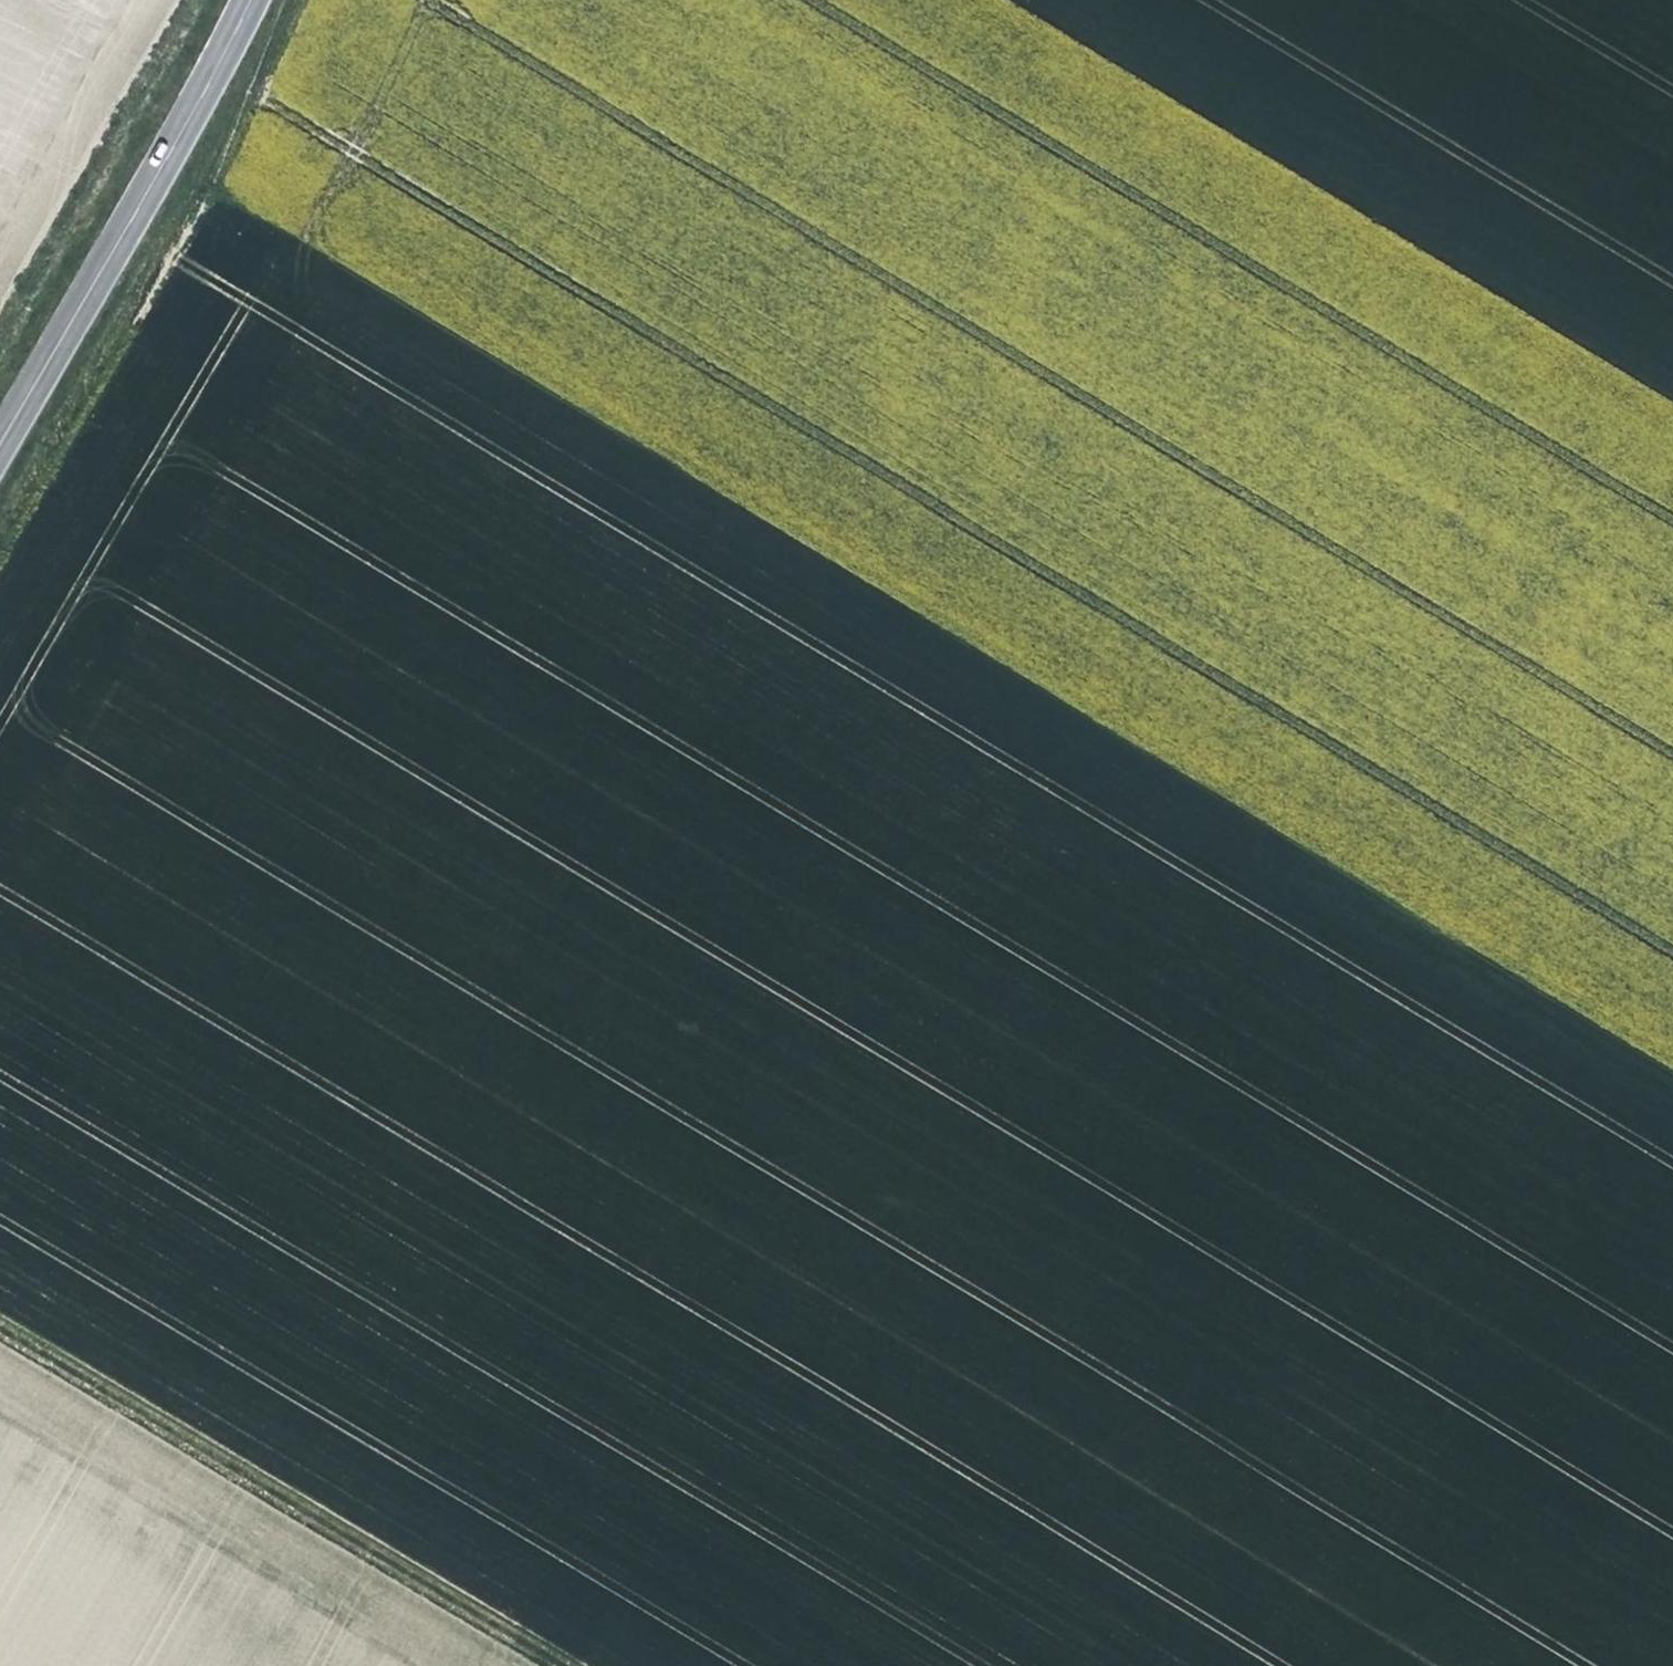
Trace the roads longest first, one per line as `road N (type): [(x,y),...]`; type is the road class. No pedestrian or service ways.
road 1 (track): [(559,1665),(0,1329)]
road 2 (tertiary): [(0,438),(252,0)]

